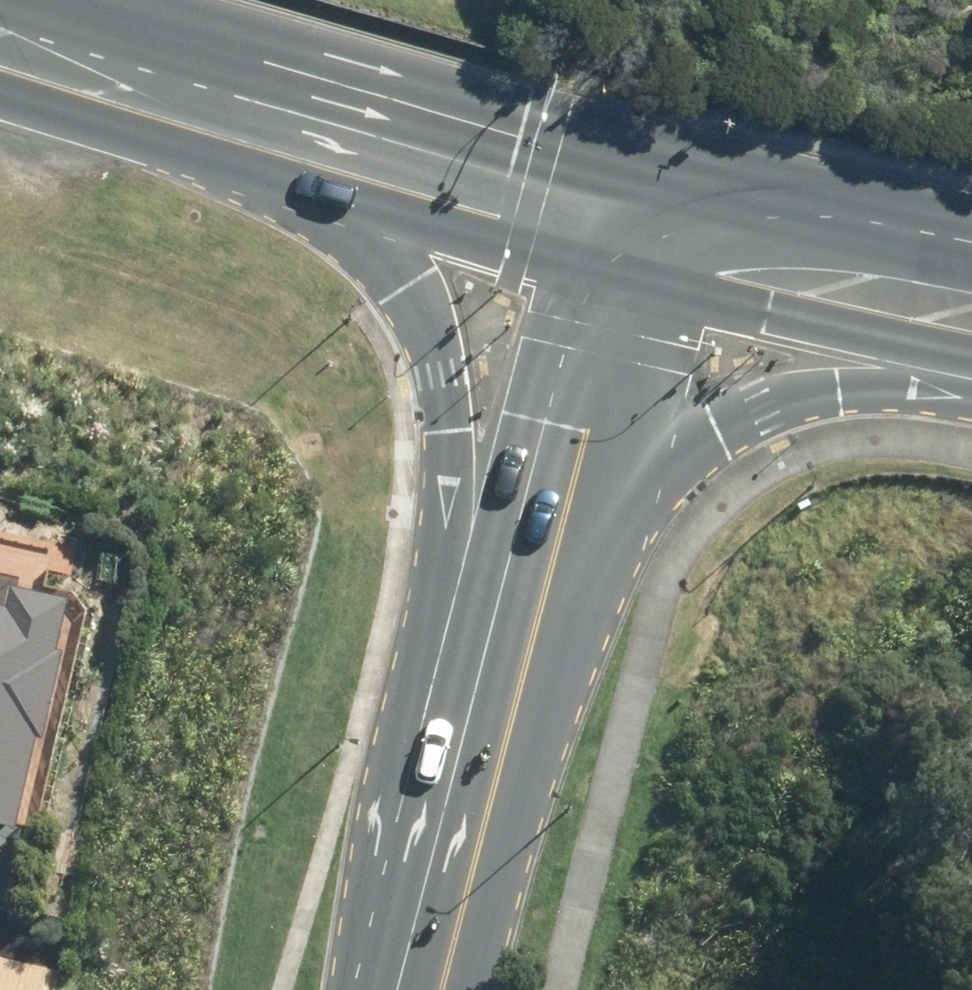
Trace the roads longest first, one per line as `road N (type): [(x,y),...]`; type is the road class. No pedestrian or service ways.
road 1 (secondary): [(465,763),(452,458),(440,364),(410,282),(365,233),(14,32)]
road 2 (secondary): [(971,400),(889,385),(839,387),(761,403),(709,429),(665,470),(465,763)]
road 3 (secondary): [(604,200),(14,32)]
road 4 (secondary): [(465,763),(604,200)]
road 5 (secondary): [(971,284),(604,200)]
road 6 (secondary): [(402,989),(465,763)]

